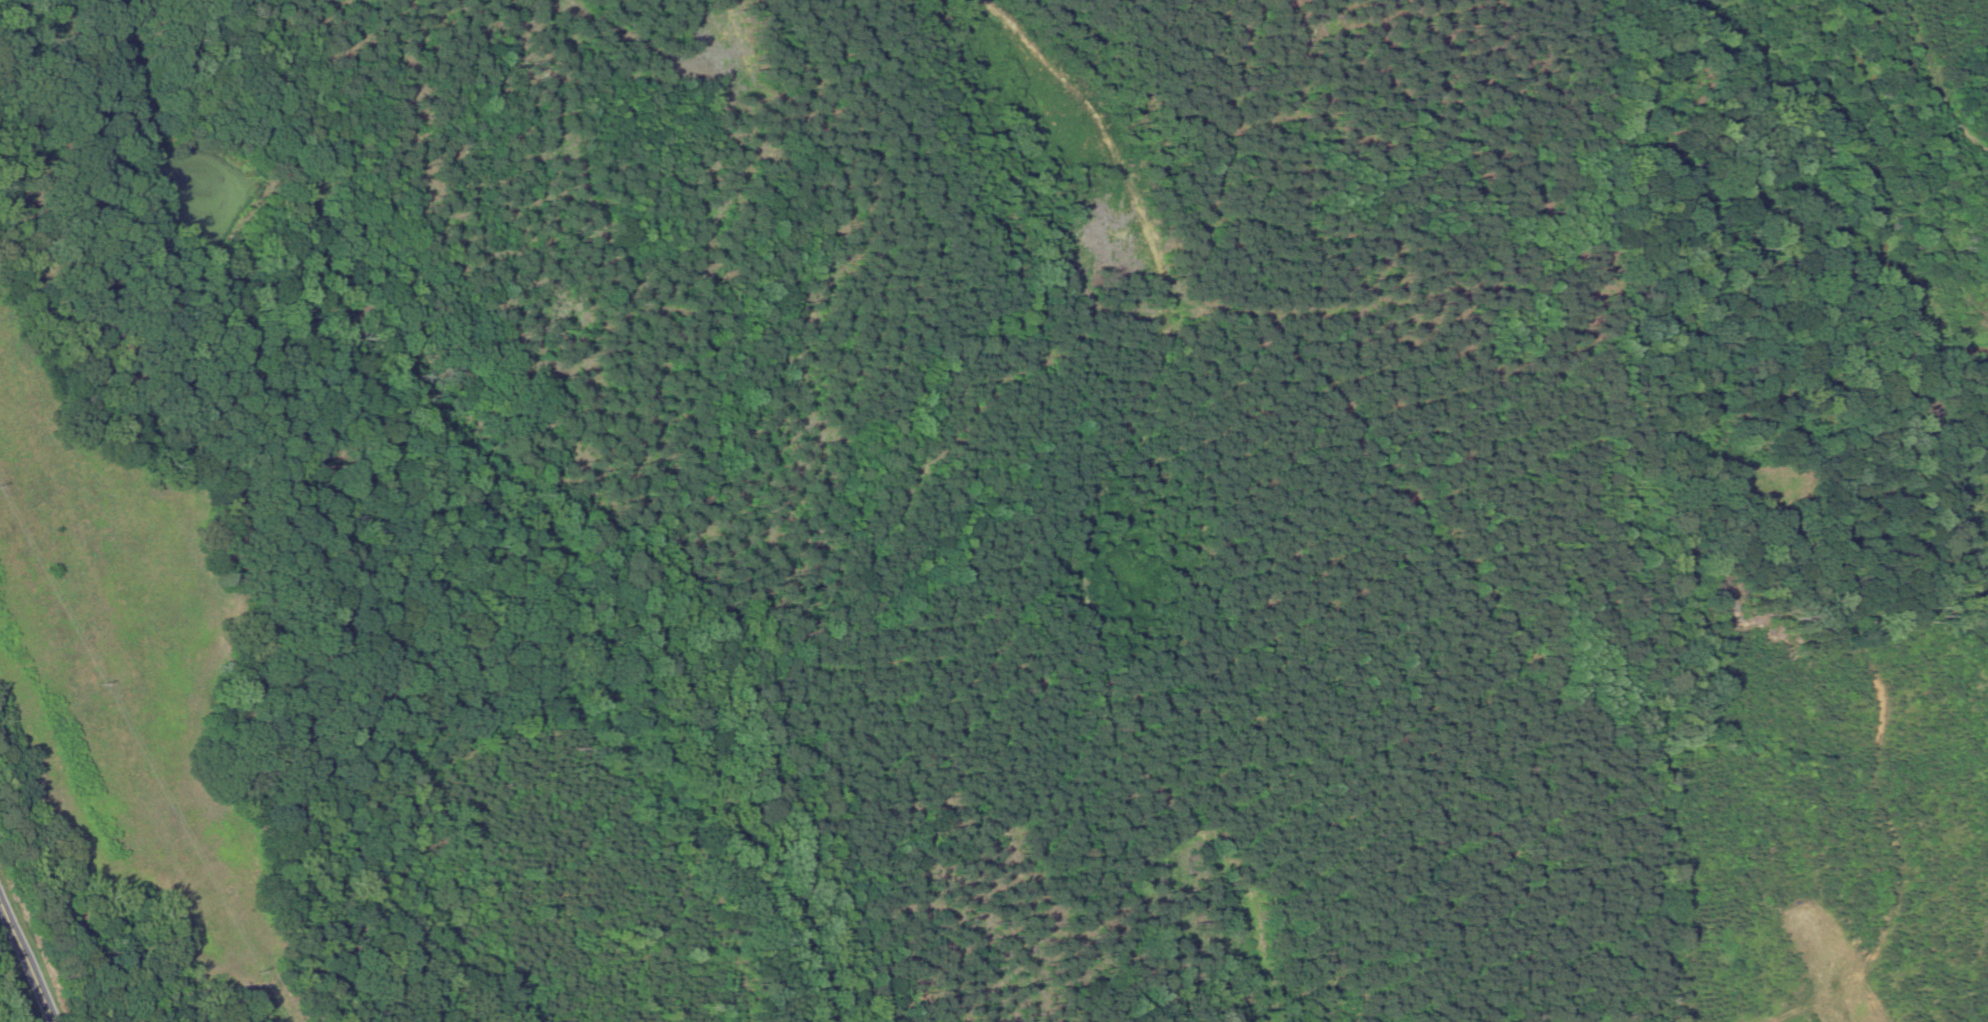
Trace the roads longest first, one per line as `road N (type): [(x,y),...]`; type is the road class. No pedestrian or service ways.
road 1 (primary): [(56,1021),(0,901)]

